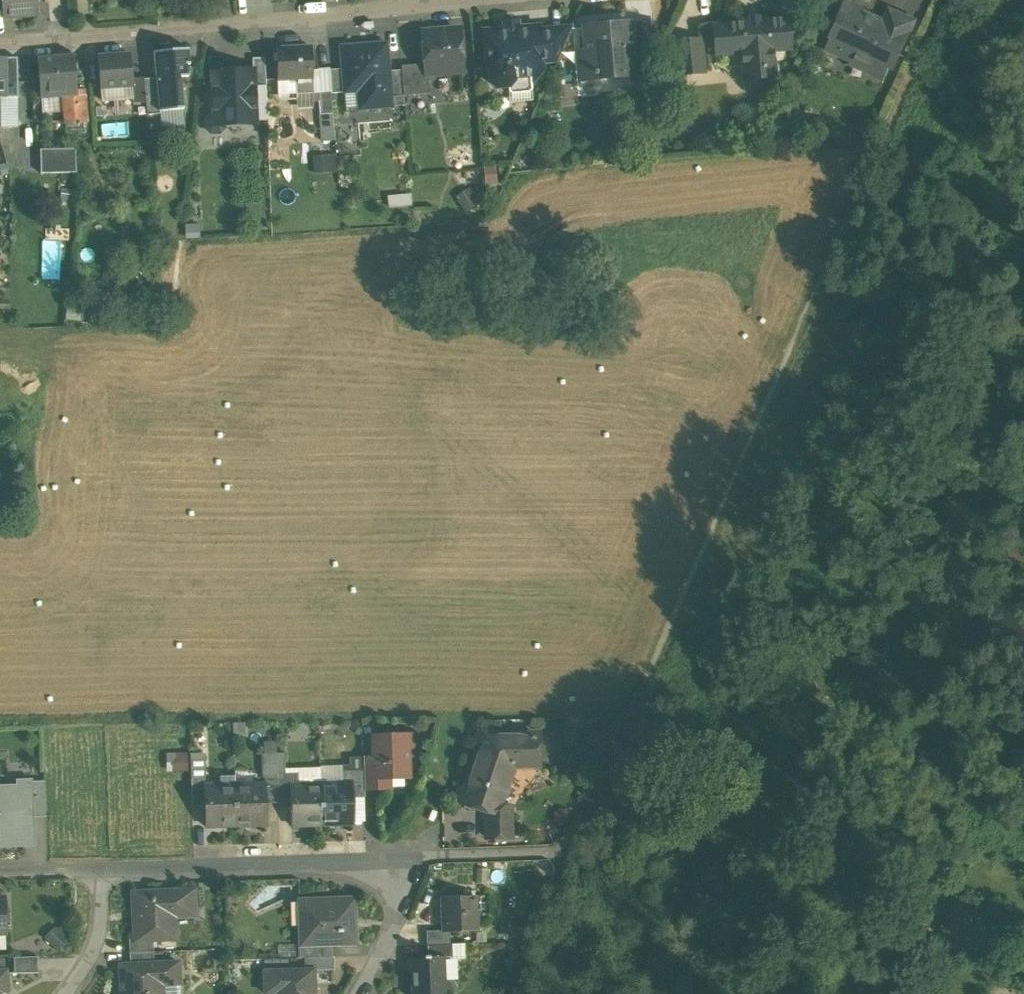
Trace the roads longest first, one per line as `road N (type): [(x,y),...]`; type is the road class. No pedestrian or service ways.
road 1 (residential): [(178,339),(367,327),(431,371),(609,366),(514,589)]
road 2 (residential): [(0,44),(419,8)]
road 3 (residential): [(182,602),(514,589)]
road 4 (residential): [(102,871),(411,860)]
road 5 (residential): [(178,339),(182,602)]
road 6 (residential): [(0,609),(182,602)]
road 7 (residential): [(0,343),(178,339)]
road 8 (residential): [(411,860),(569,852)]
road 9 (residential): [(411,860),(382,950),(355,993)]
road 10 (residential): [(514,589),(465,717)]
road 11 (residential): [(102,871),(92,955),(64,993)]

